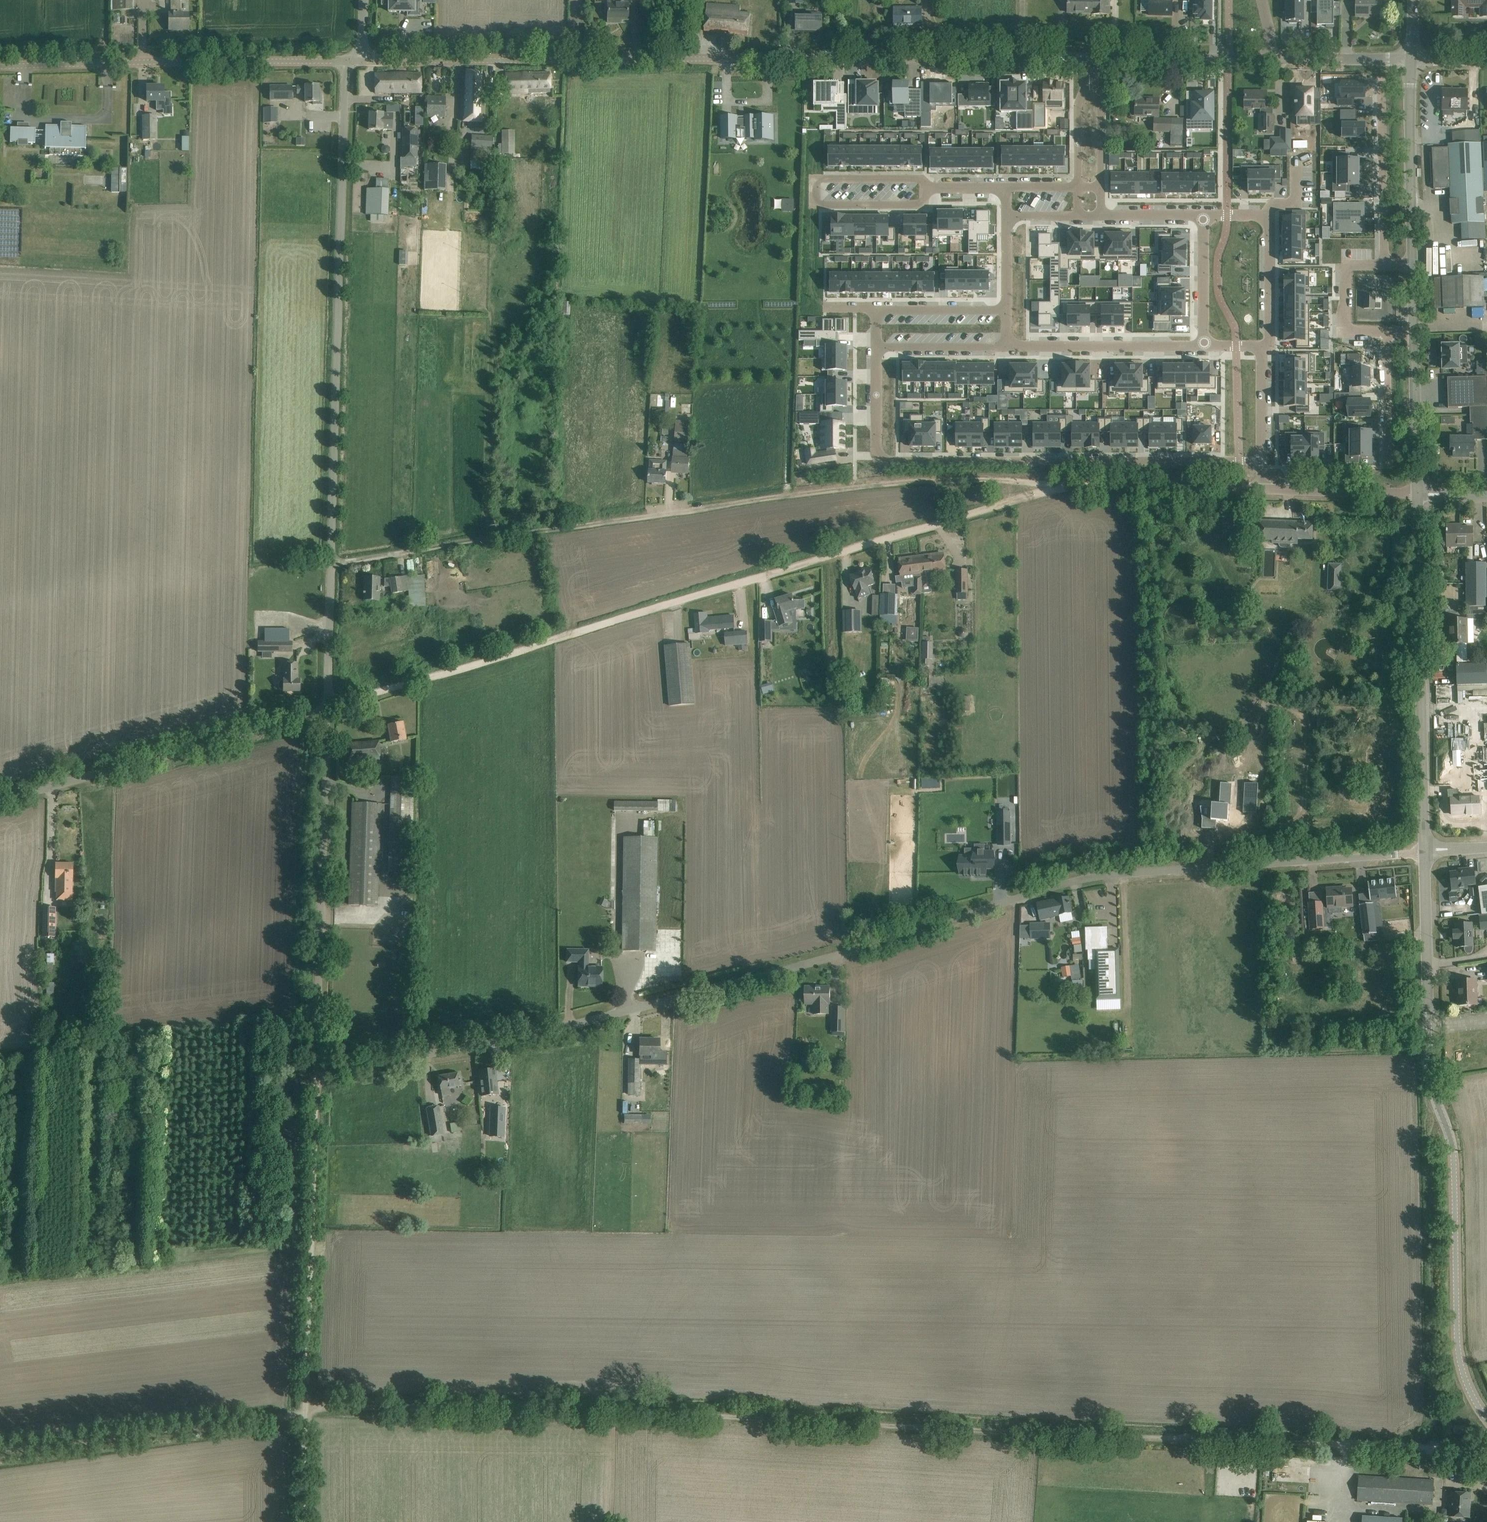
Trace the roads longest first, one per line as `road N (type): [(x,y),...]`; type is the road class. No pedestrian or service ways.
road 1 (track): [(306,1406),(531,1403),(1486,1454)]
road 2 (residential): [(316,1069),(616,1017),(1119,874),(1425,851)]
road 3 (track): [(1237,488),(1067,485),(328,704)]
road 4 (track): [(1067,485),(952,477),(879,483),(332,562)]
road 5 (unclassified): [(361,61),(1089,55)]
road 6 (unclassified): [(328,704),(347,62)]
road 7 (residential): [(1261,461),(886,459),(877,450),(878,350)]
road 8 (unclassified): [(316,1069),(328,704)]
road 9 (tertiary): [(1425,851),(1418,502)]
road 10 (unclassified): [(0,69),(347,62)]
road 11 (unclassified): [(0,796),(328,704)]
road 12 (track): [(306,1406),(316,1069)]
road 13 (track): [(306,1415),(0,1458)]
road 14 (tertiary): [(1455,1150),(1429,1072),(1425,851)]
road 15 (tertiary): [(1455,1150),(1458,1348),(1486,1418)]
road 16 (residential): [(929,188),(920,204),(821,206),(815,198),(821,178),(920,178)]
road 17 (tertiary): [(1415,265),(1412,53)]
road 18 (residential): [(1383,57),(1385,265)]
road 19 (residential): [(1006,350),(1201,349)]
road 20 (unclassified): [(1089,55),(1272,58)]
road 21 (tertiary): [(1418,492),(1416,332)]
road 22 (unclassified): [(1418,492),(1260,488)]
road 23 (residential): [(1385,265),(1346,265),(1346,331),(1385,332)]
road 24 (residential): [(1270,215),(1271,340),(1260,349)]
road 25 (residential): [(1385,332),(1387,467)]
road 26 (residential): [(1200,215),(1201,349)]
road 27 (residential): [(1101,186),(1101,107),(1089,55)]
road 28 (residential): [(1089,55),(1080,187)]
road 29 (residential): [(878,307),(1006,305)]
road 30 (residential): [(878,350),(1006,350)]

